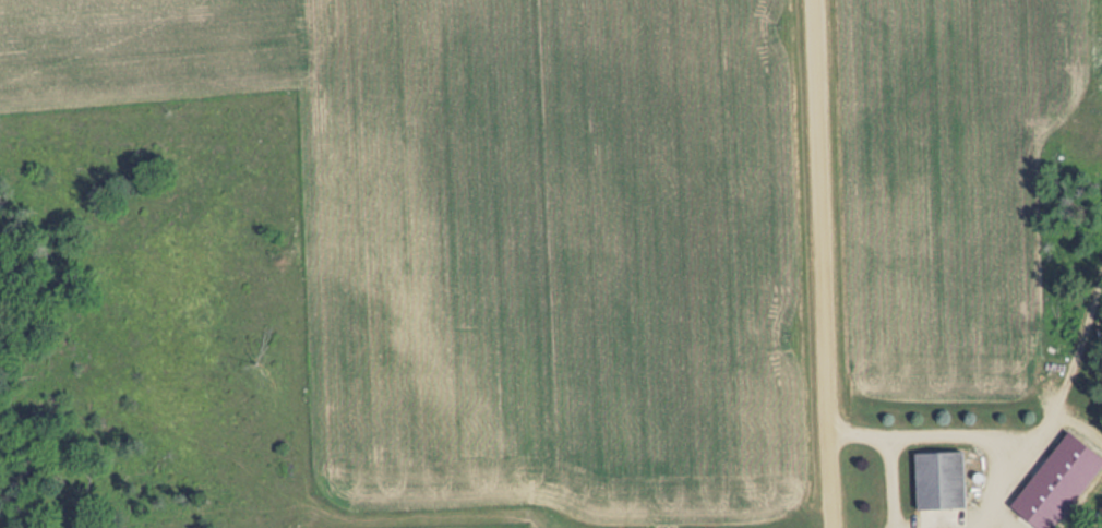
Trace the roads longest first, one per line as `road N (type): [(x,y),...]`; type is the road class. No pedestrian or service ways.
road 1 (residential): [(809,0),(829,527)]

